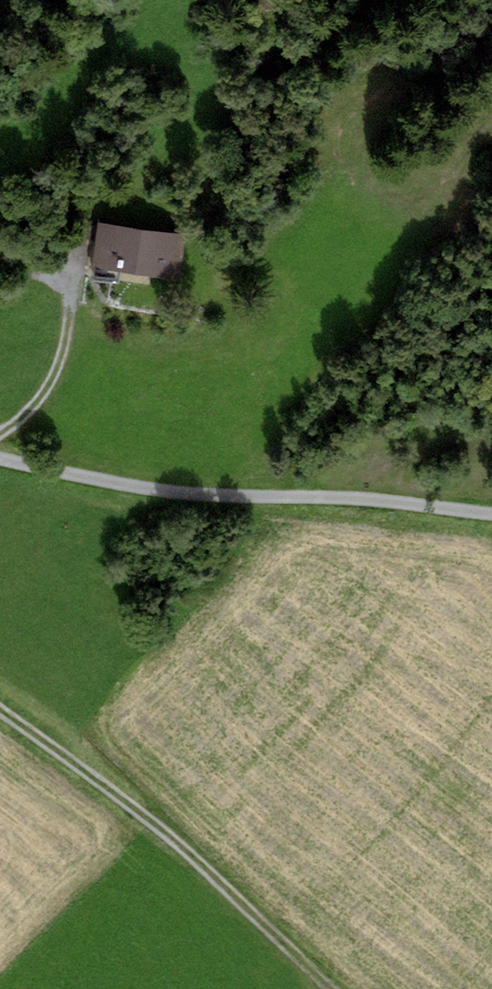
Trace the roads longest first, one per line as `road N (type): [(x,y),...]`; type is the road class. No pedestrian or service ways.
road 1 (track): [(0,460),(200,494),(491,514)]
road 2 (track): [(0,711),(331,988)]
road 3 (track): [(0,437),(25,423),(64,369),(73,298)]

